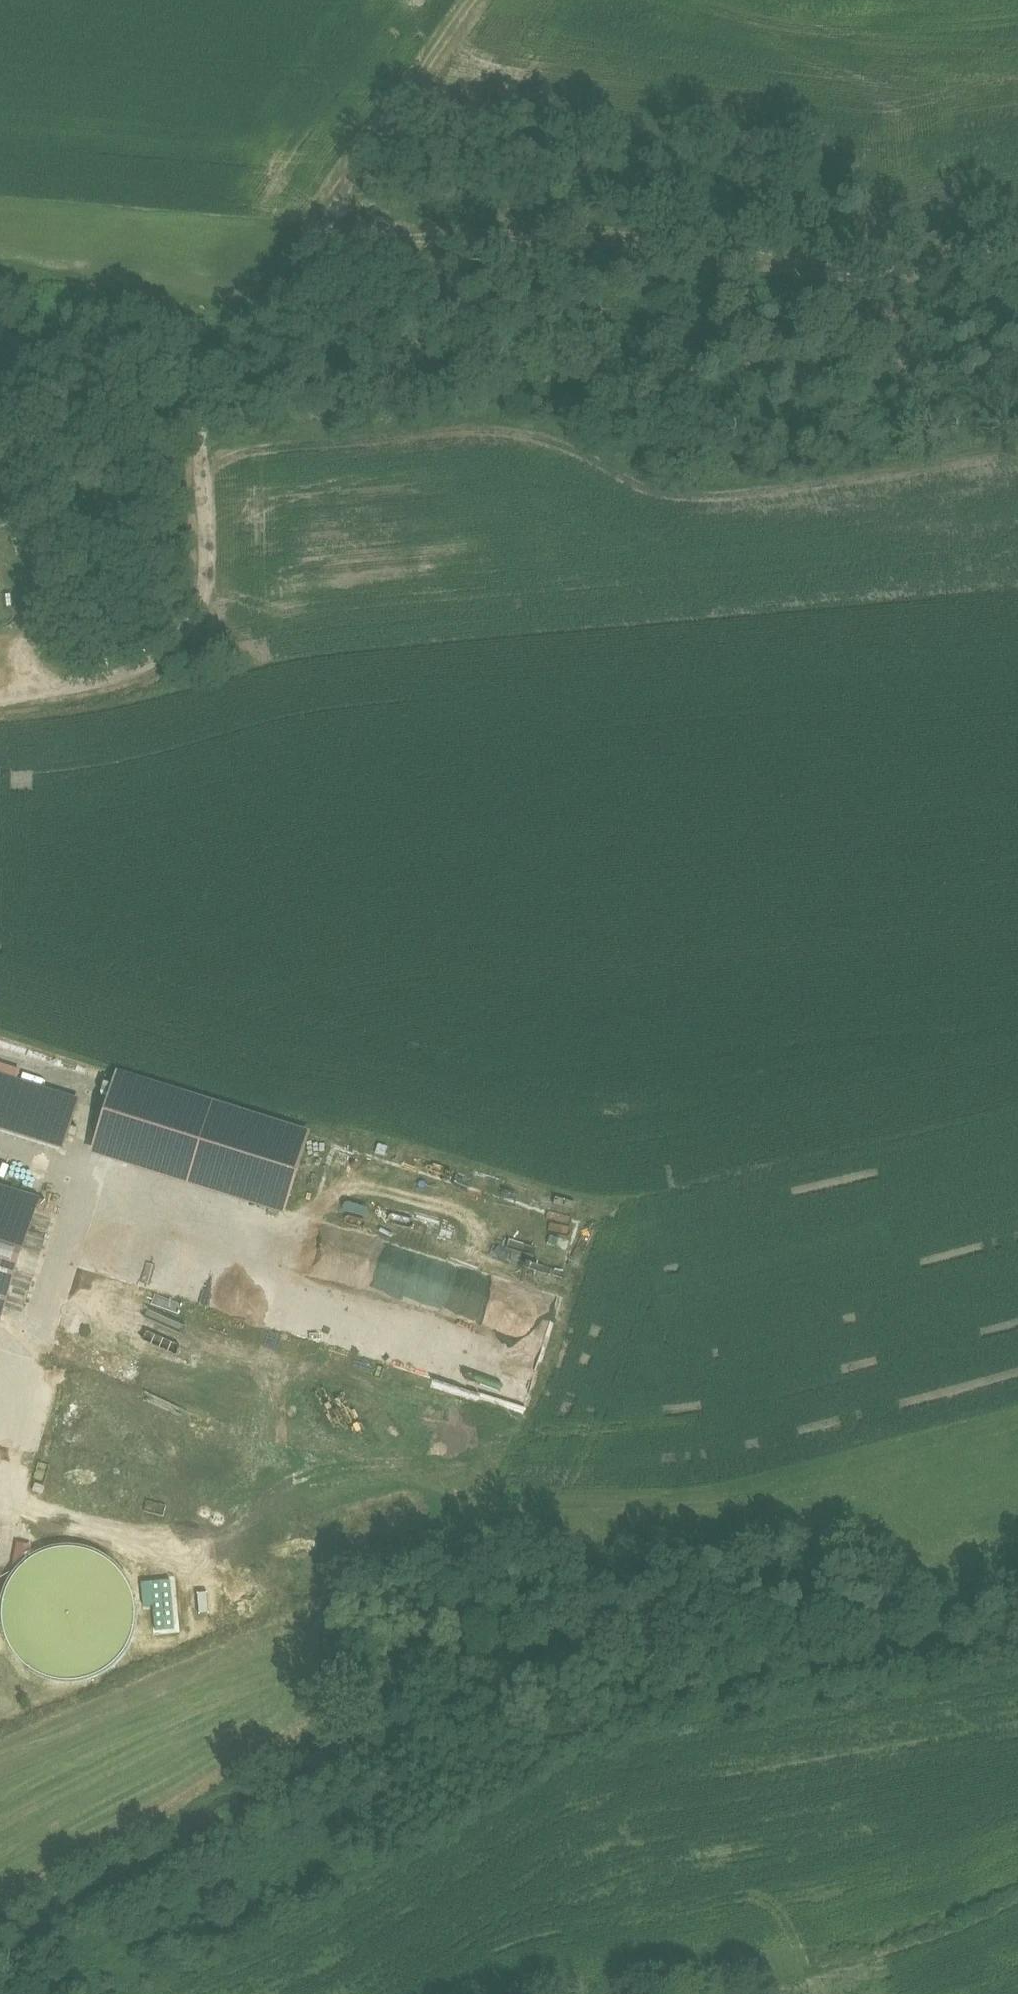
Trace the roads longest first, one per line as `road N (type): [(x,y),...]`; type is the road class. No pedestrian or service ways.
road 1 (track): [(0,697),(56,671),(156,652),(191,614),(202,462),(217,381),(235,335),(269,296),(320,162),(362,93),(463,0)]
road 2 (track): [(362,93),(476,128),(625,157),(1017,184)]

